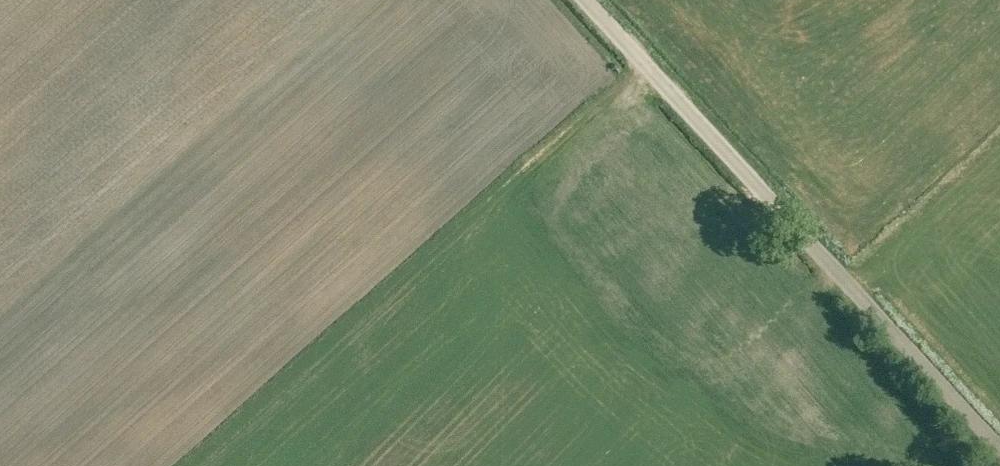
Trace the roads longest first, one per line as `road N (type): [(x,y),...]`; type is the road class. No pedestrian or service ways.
road 1 (unclassified): [(999,448),(586,0)]

